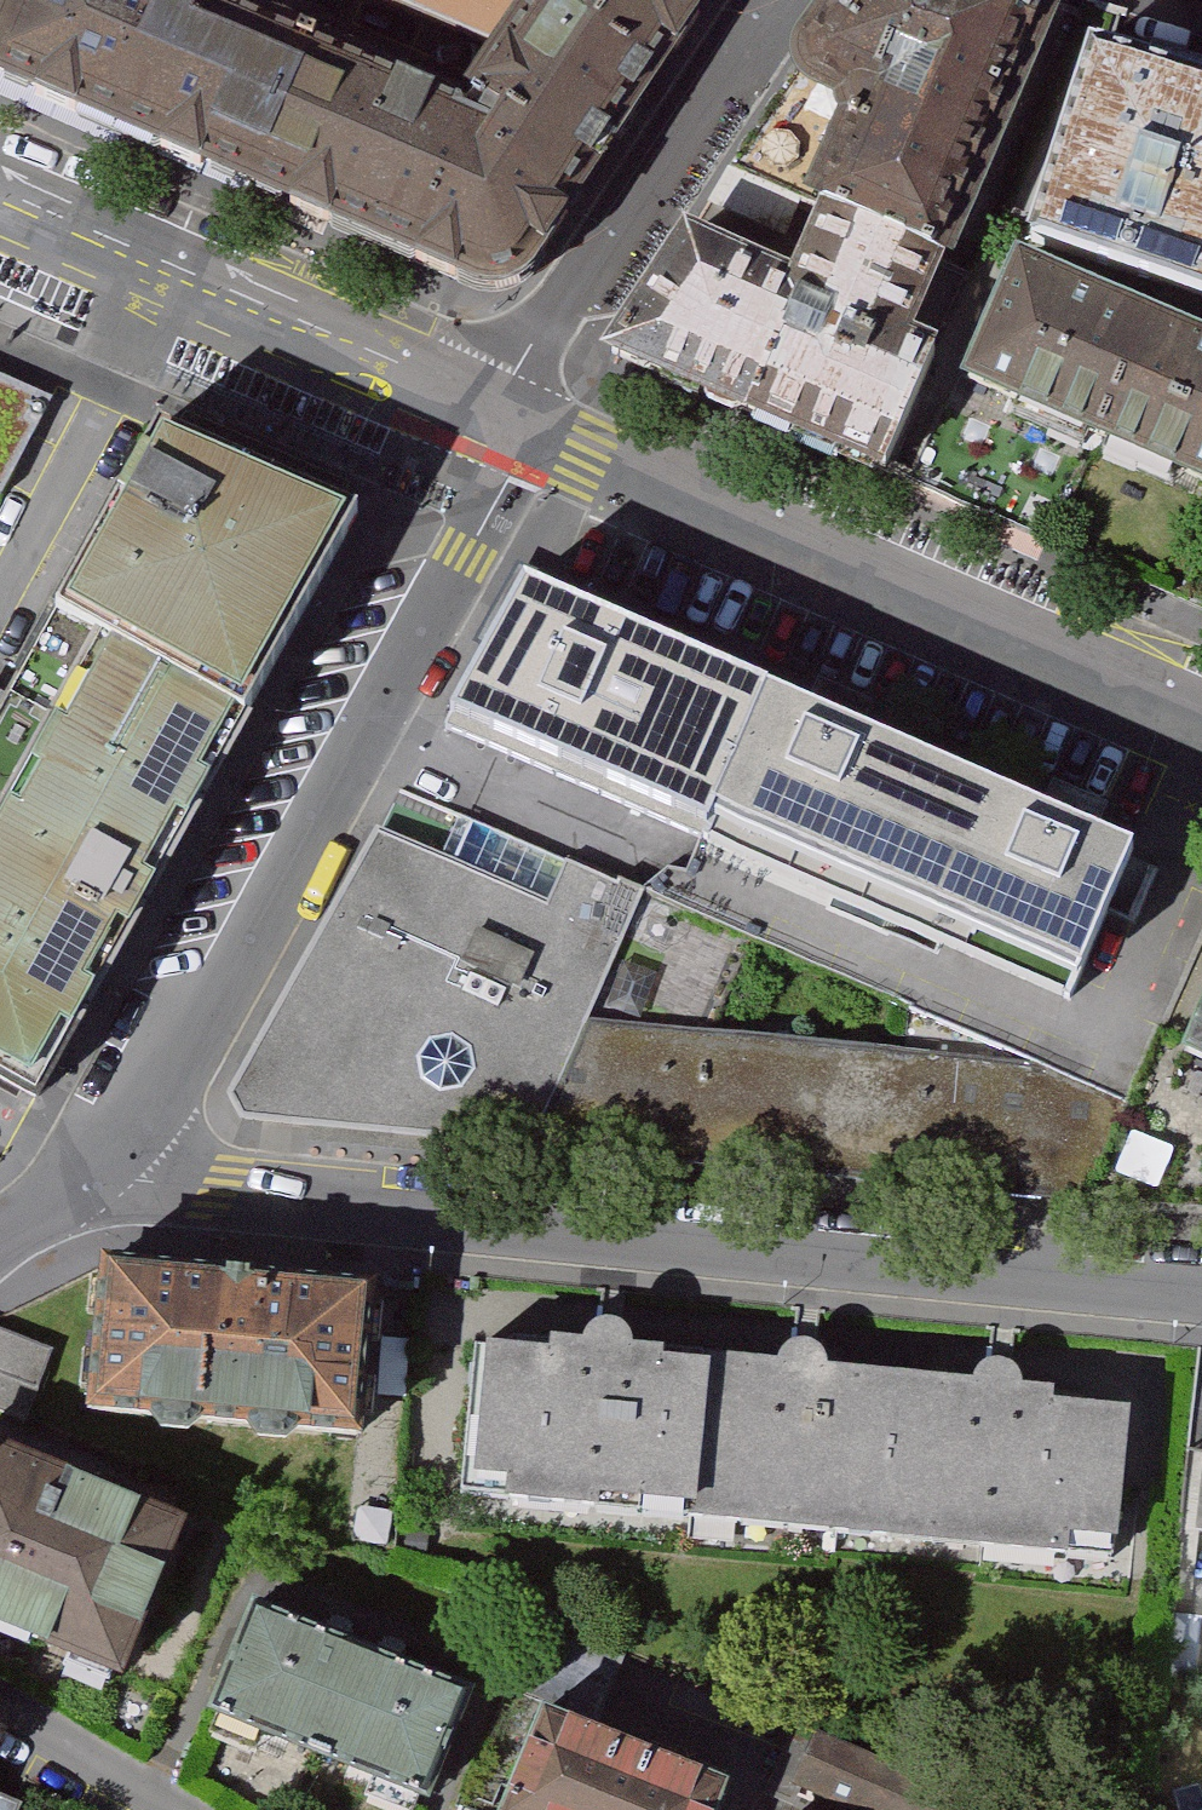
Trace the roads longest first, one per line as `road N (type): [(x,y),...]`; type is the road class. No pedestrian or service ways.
road 1 (residential): [(1201,1290),(101,1181)]
road 2 (residential): [(101,1181),(509,477),(514,435)]
road 3 (residential): [(1201,708),(993,640),(514,435)]
road 4 (residential): [(514,435),(0,195)]
road 5 (residential): [(514,435),(529,349),(773,0)]

